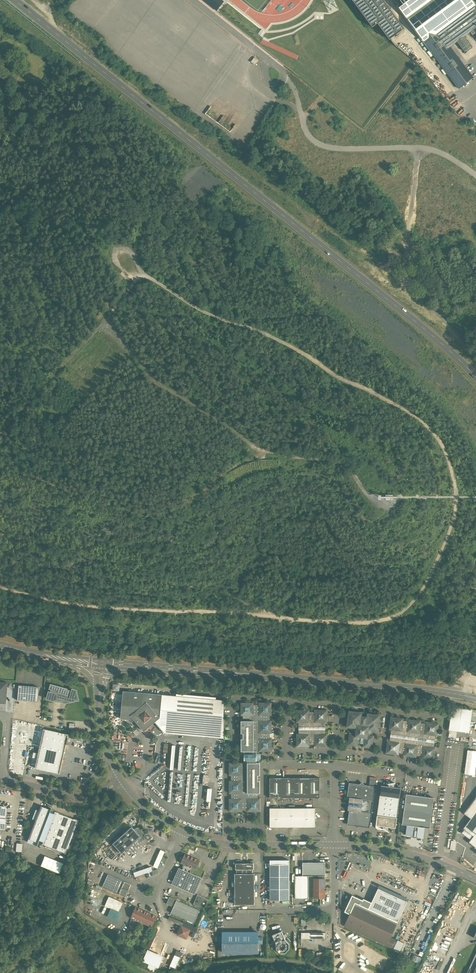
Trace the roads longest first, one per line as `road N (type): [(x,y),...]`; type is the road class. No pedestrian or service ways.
road 1 (track): [(0,588),(77,606),(384,625),(412,611),(451,543),(461,507),(455,476),(440,440),(413,416),(291,347),(204,314),(151,278),(131,292)]
road 2 (secondary): [(15,0),(475,376)]
road 3 (secondary): [(475,698),(103,663)]
road 4 (track): [(151,972),(81,909),(91,795)]
road 5 (track): [(264,455),(159,383),(107,322)]
road 6 (track): [(131,292),(0,438)]
road 7 (track): [(403,500),(380,507),(334,462),(271,453),(239,468)]
road 8 (unclassified): [(183,833),(226,844),(335,845)]
road 9 (unclassified): [(335,845),(410,854),(475,879)]
road 10 (track): [(327,972),(291,961),(196,972)]
road 11 (unclassified): [(335,845),(336,912),(270,911)]
road 12 (unclassified): [(122,780),(82,796),(1,779)]

